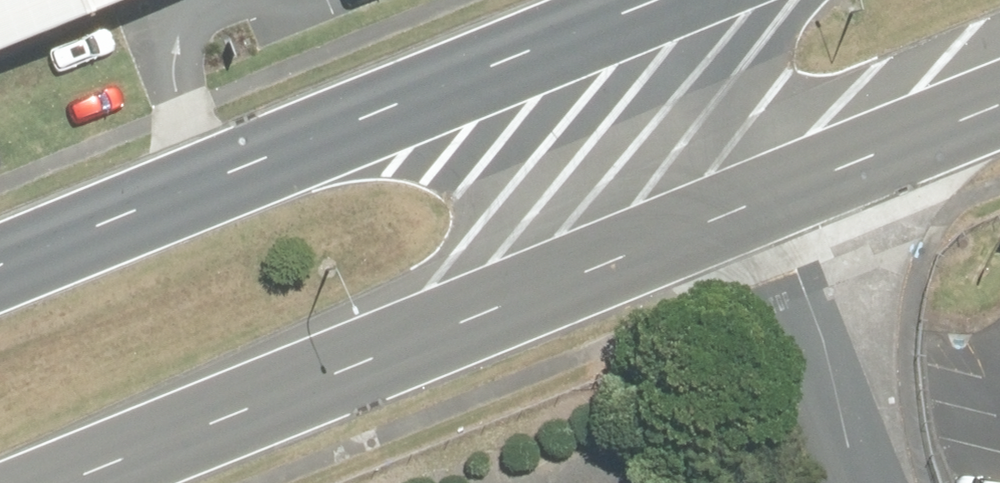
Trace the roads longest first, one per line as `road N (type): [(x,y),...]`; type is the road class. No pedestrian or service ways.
road 1 (primary): [(999,100),(79,482)]
road 2 (primary): [(0,277),(513,51),(656,0)]

